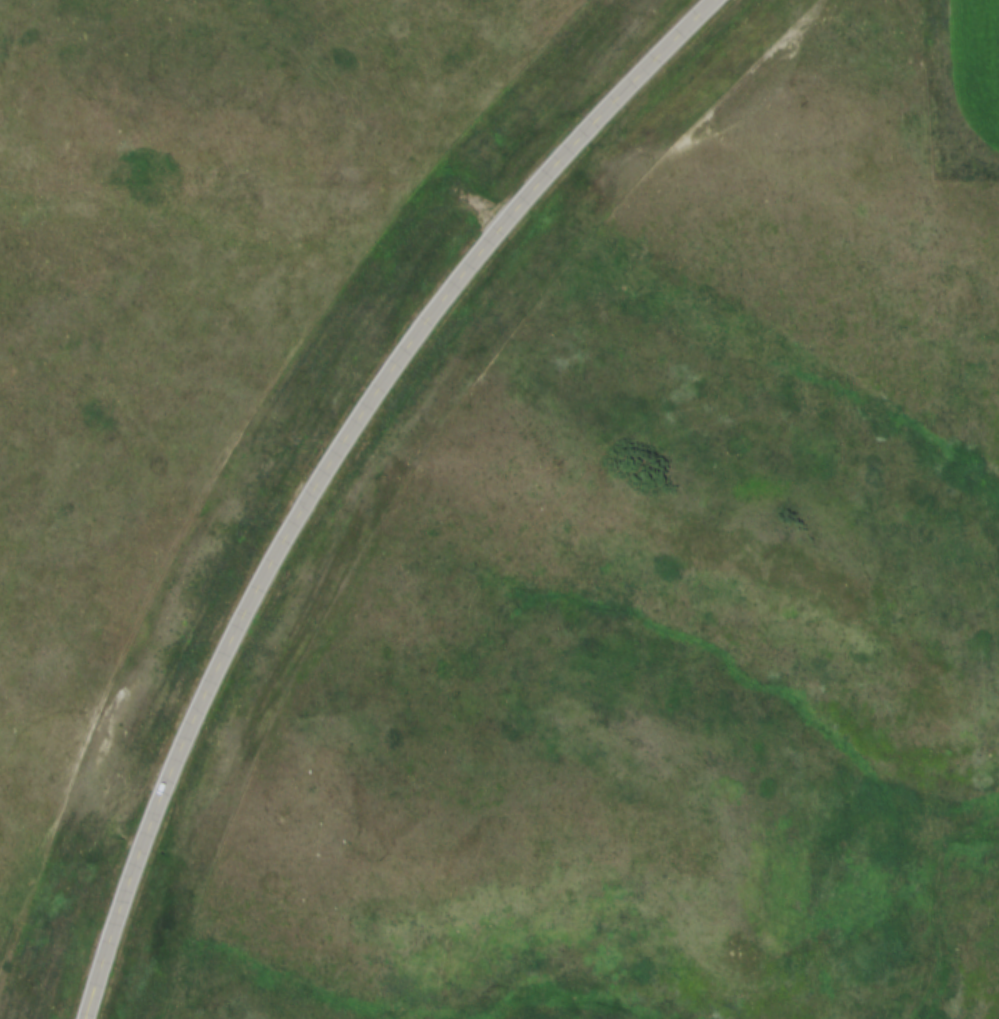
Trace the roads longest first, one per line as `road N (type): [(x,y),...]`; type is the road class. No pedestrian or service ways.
road 1 (secondary): [(88,1018),(169,778),(268,571),(327,470),(495,234),(717,0)]

